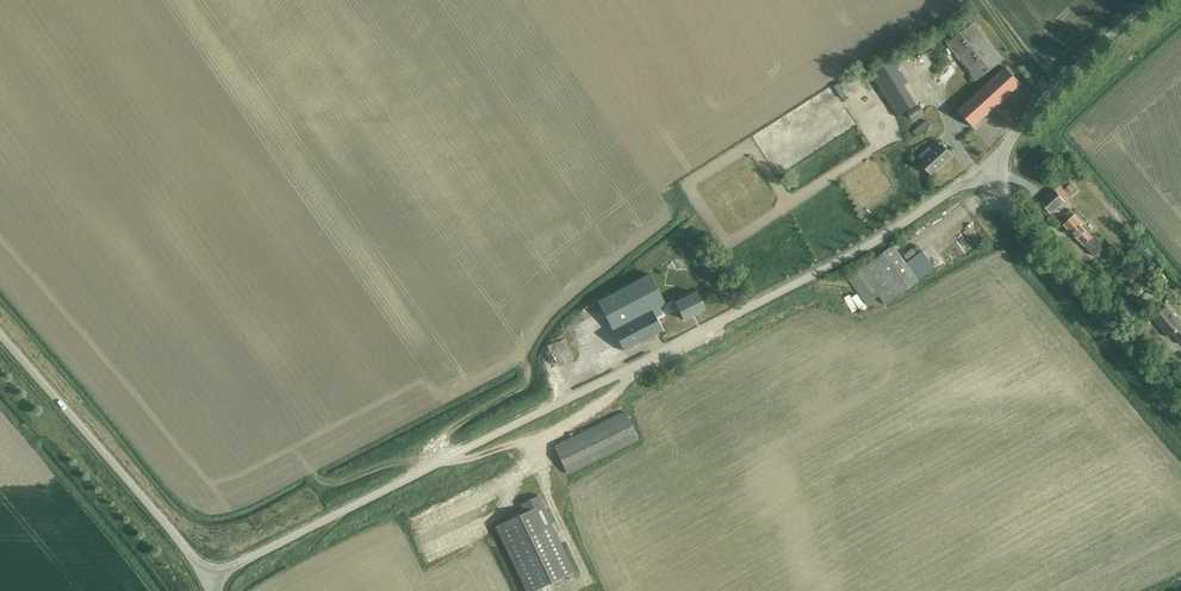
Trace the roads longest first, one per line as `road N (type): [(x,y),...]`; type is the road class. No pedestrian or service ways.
road 1 (unclassified): [(210,577),(868,246),(987,168)]
road 2 (unclassified): [(210,577),(0,328)]
road 3 (tertiary): [(1180,410),(1055,264),(987,168)]
road 4 (tertiary): [(987,168),(1049,97),(1157,0)]

